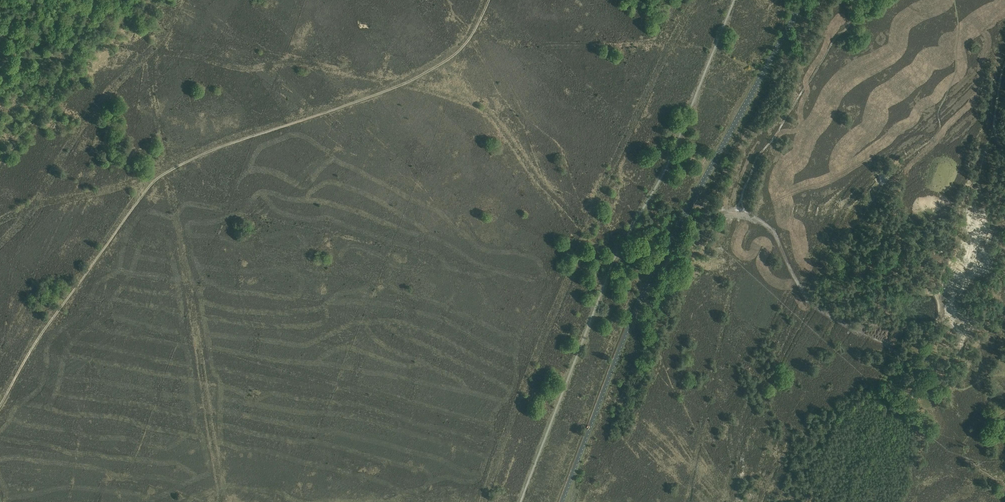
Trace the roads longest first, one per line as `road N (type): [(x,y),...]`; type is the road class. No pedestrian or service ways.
road 1 (track): [(0,406),(46,328),(160,177),(417,78),(469,40),(489,0)]
road 2 (track): [(1004,372),(959,389),(827,314),(803,293),(775,233),(740,205),(756,160),(850,26),(853,0)]
road 3 (tertiary): [(561,501),(643,293),(804,0)]
road 4 (track): [(954,0),(956,70),(934,137),(898,142),(754,217)]

